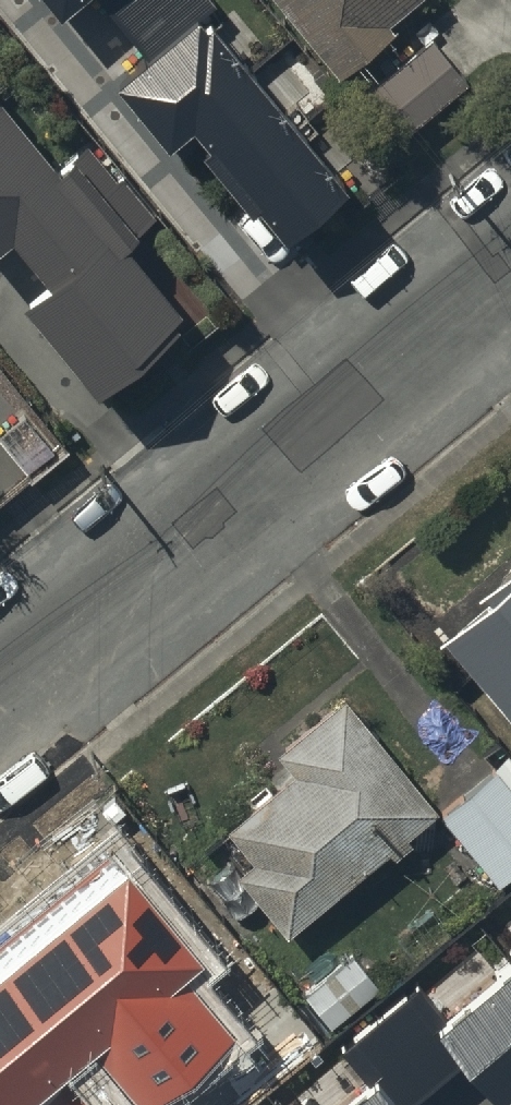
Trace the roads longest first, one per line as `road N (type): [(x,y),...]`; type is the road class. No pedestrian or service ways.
road 1 (residential): [(510,265),(0,692)]

